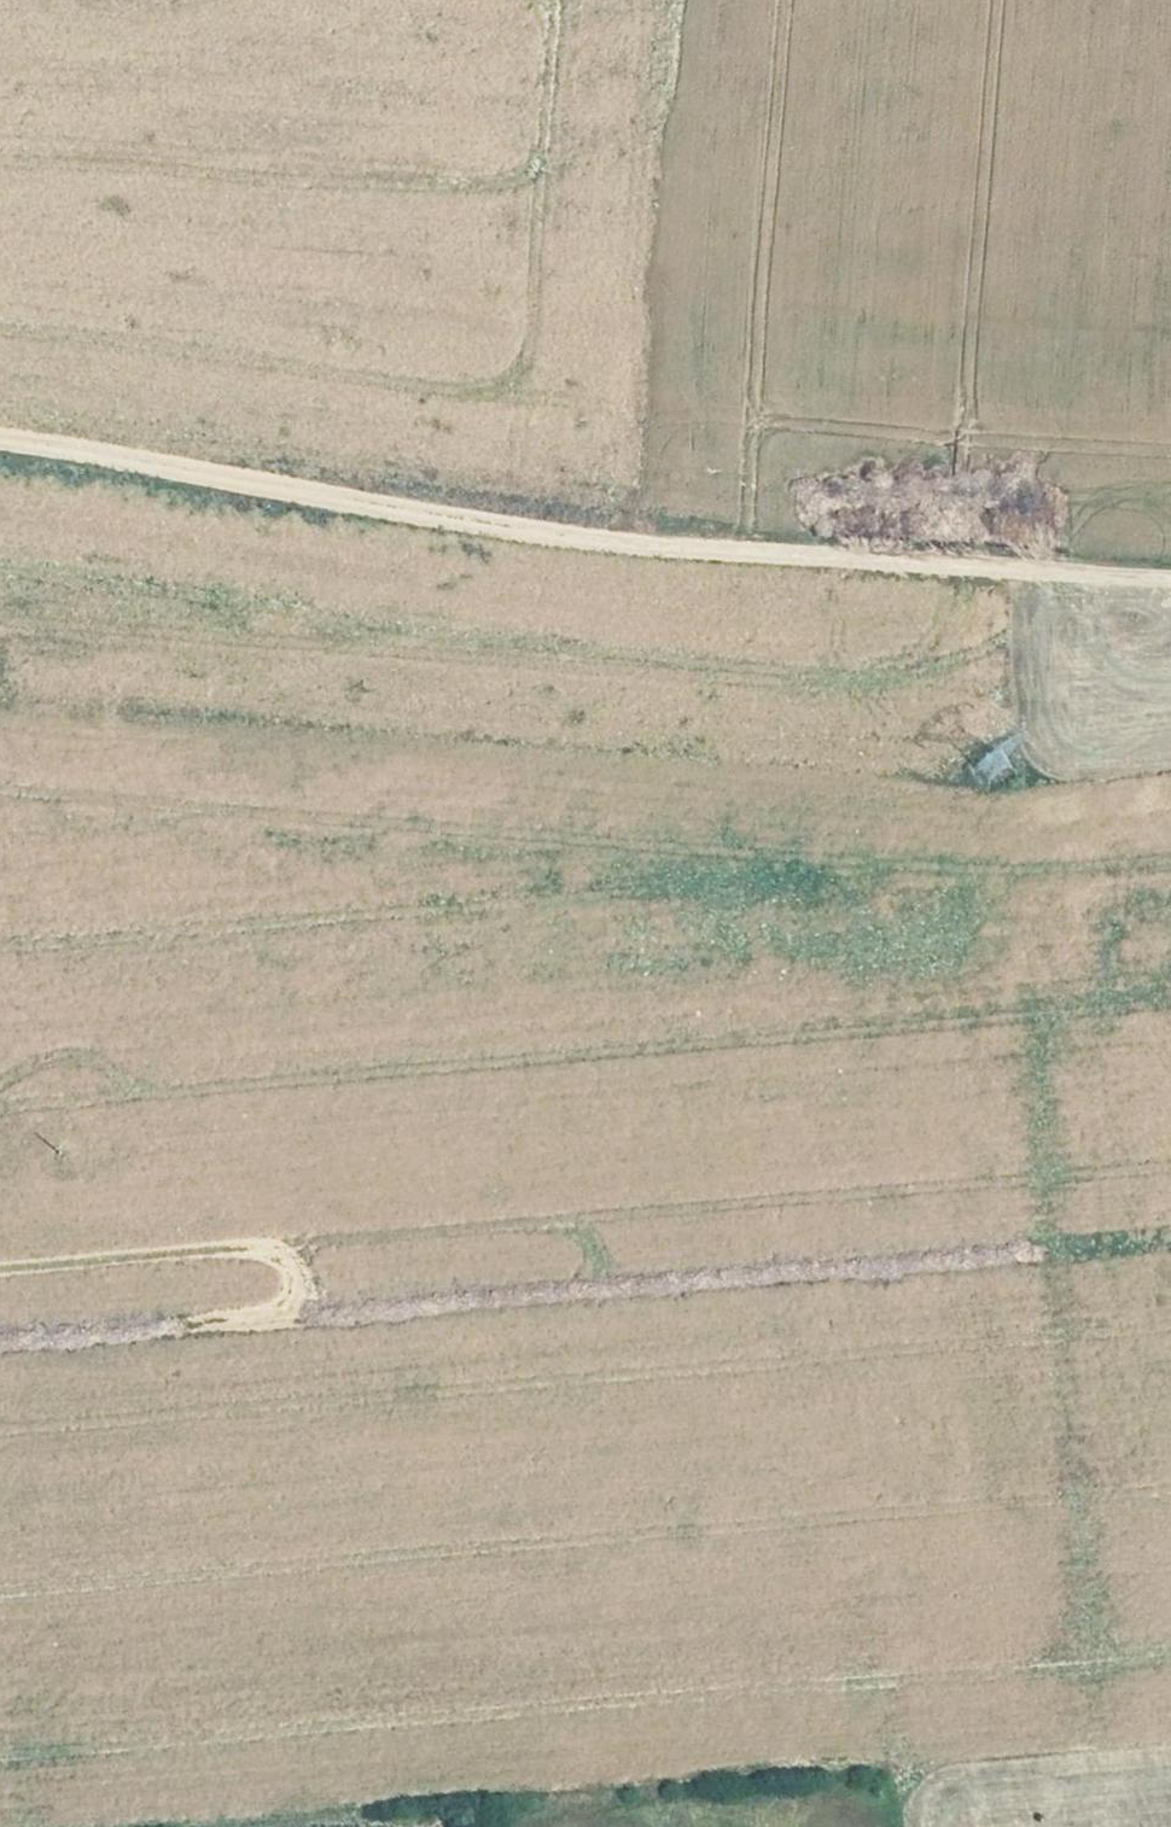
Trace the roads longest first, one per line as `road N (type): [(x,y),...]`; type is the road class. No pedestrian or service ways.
road 1 (track): [(0,450),(606,534),(1170,583)]

